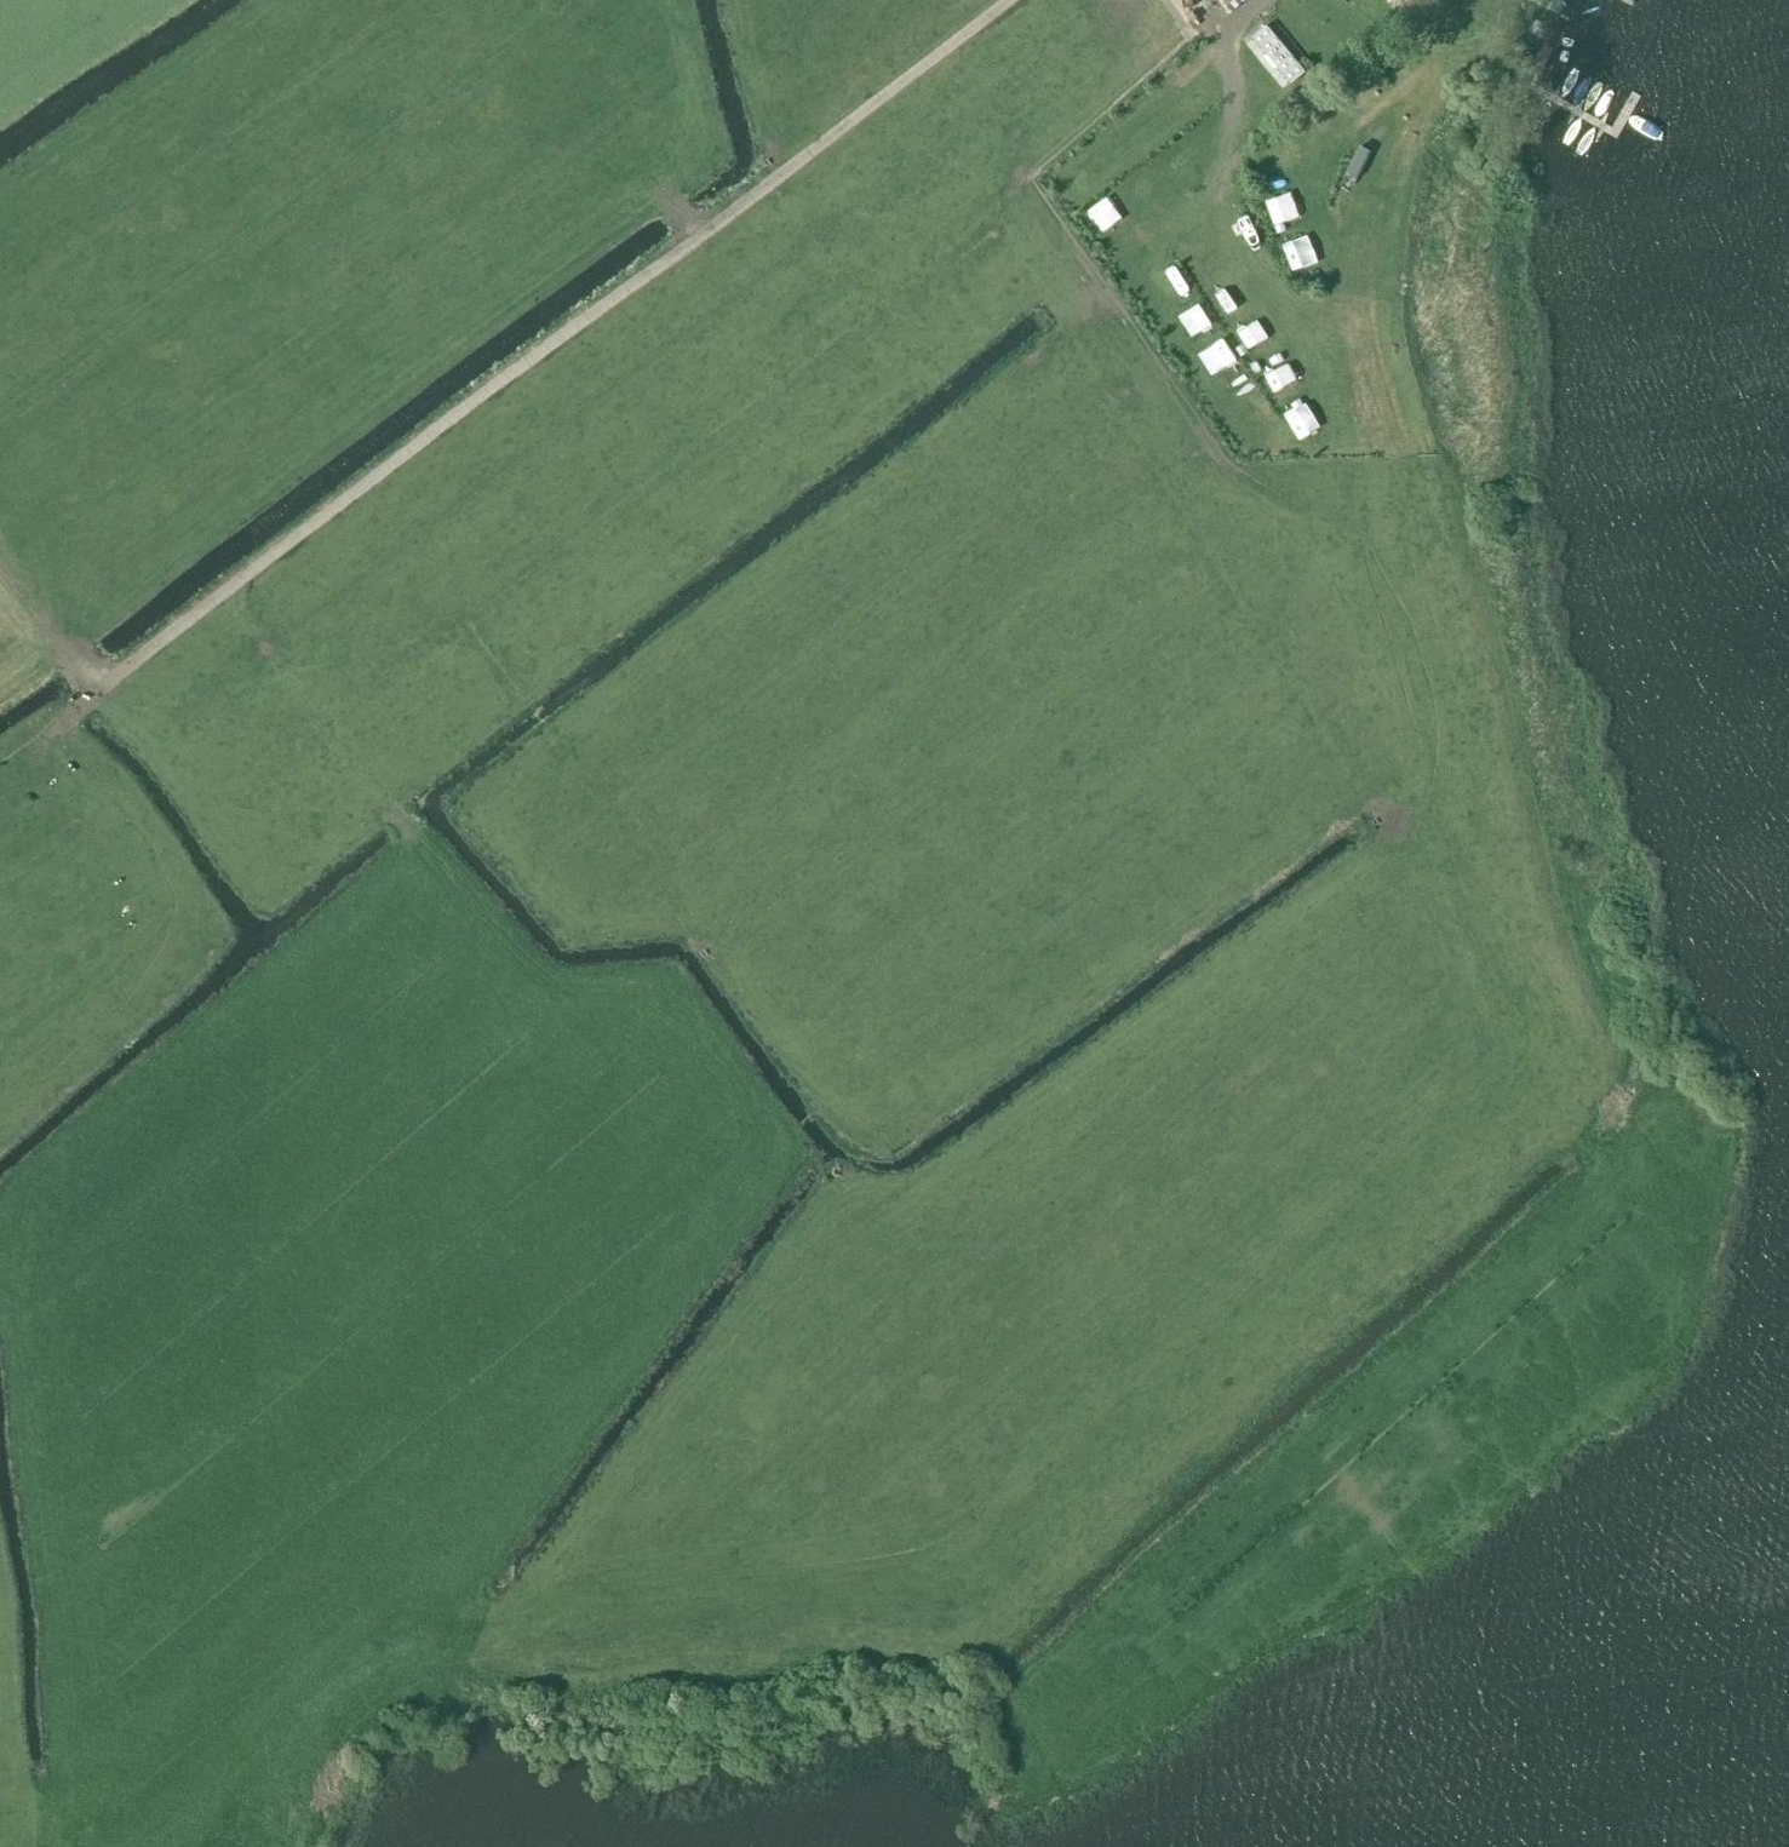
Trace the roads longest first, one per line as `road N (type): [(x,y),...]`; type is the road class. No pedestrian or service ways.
road 1 (track): [(1009,0),(76,709)]

